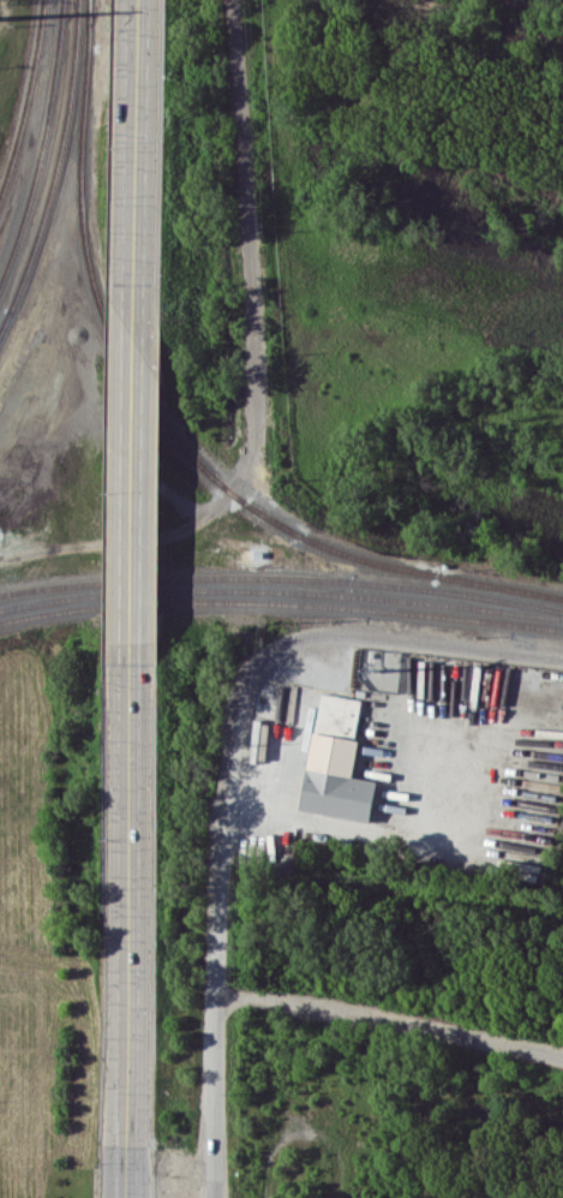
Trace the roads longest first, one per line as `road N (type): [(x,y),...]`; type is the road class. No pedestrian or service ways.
road 1 (residential): [(216,988),(227,794),(242,686),(286,639),(385,638),(562,657)]
road 2 (residential): [(216,1197),(216,988),(562,1054)]
road 3 (secondary): [(131,657),(127,1197)]
road 4 (secondary): [(134,0),(134,329)]
road 5 (secondary): [(134,329),(131,657)]

